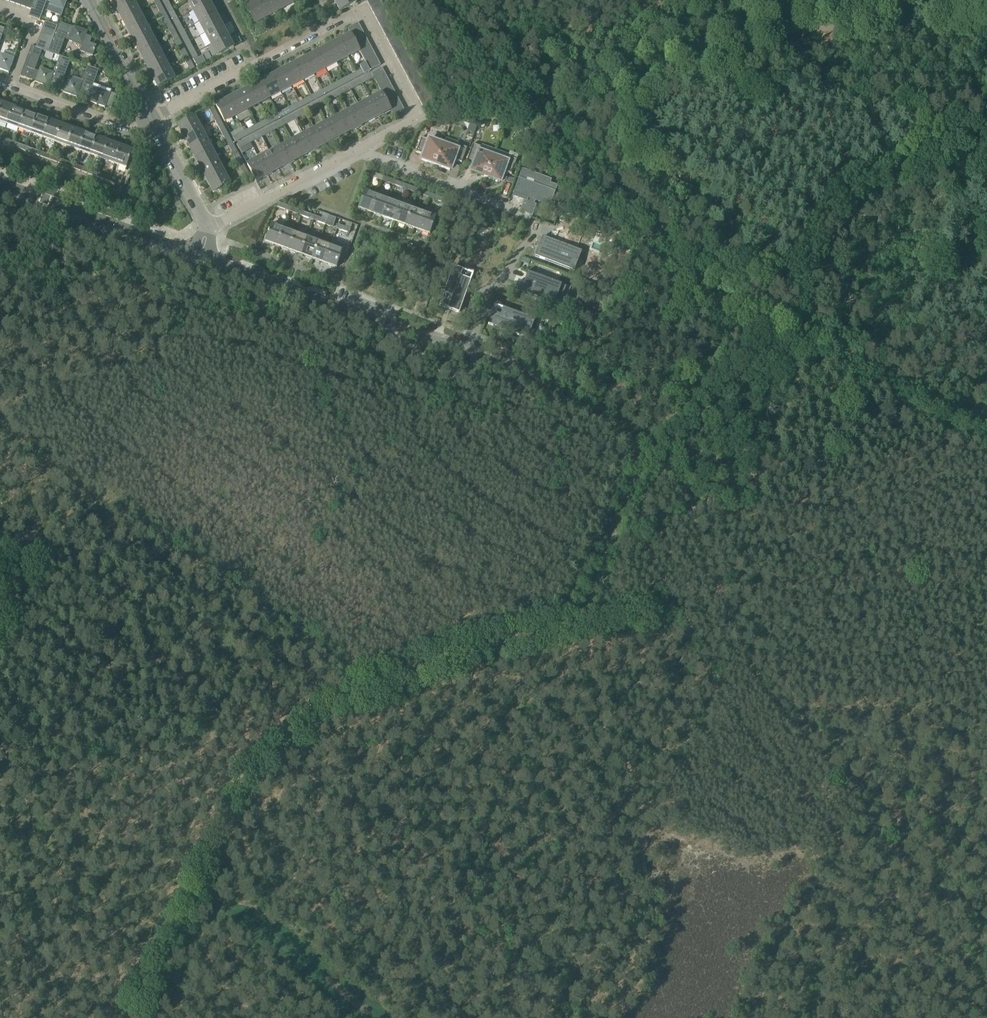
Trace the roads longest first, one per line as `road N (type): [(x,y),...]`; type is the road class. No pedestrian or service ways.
road 1 (track): [(116,1017),(197,890),(250,767),(340,692),(437,649),(559,614),(636,450),(671,436),(741,376),(784,312)]
road 2 (residential): [(356,151),(419,117),(360,7),(147,121)]
road 3 (track): [(573,1017),(576,1008),(340,692)]
road 4 (track): [(986,23),(715,19)]
road 5 (track): [(694,548),(669,485),(636,450),(513,364)]
road 6 (residential): [(0,182),(200,254)]
road 7 (track): [(715,19),(670,51),(573,63),(530,104)]
road 8 (residential): [(375,318),(200,254)]
road 9 (residential): [(209,229),(356,151)]
road 10 (residential): [(356,151),(506,206)]
road 11 (residential): [(147,121),(116,126),(0,83)]
road 12 (residential): [(537,226),(484,292),(471,350)]
road 13 (residential): [(375,318),(450,376),(469,373),(471,350)]
road 14 (residential): [(147,121),(84,0)]
road 15 (residential): [(209,229),(147,121)]

